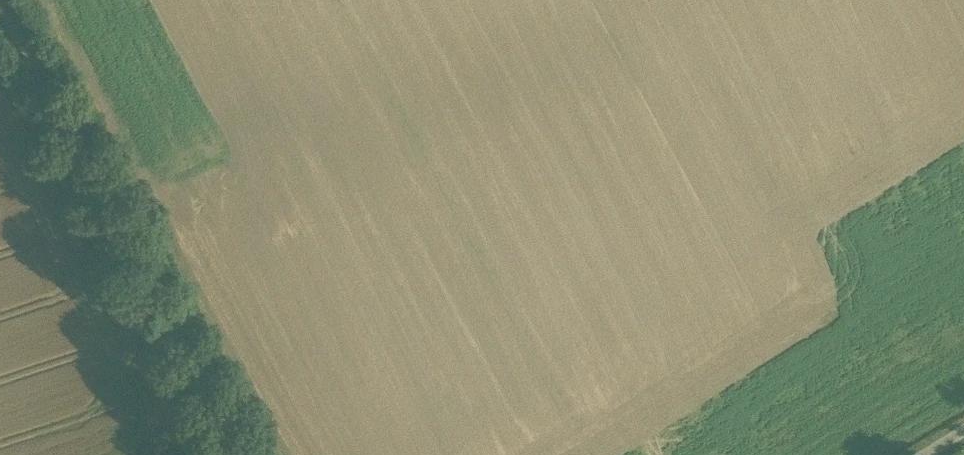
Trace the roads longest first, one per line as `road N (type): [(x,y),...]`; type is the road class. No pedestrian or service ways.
road 1 (unclassified): [(0,5),(243,454)]

